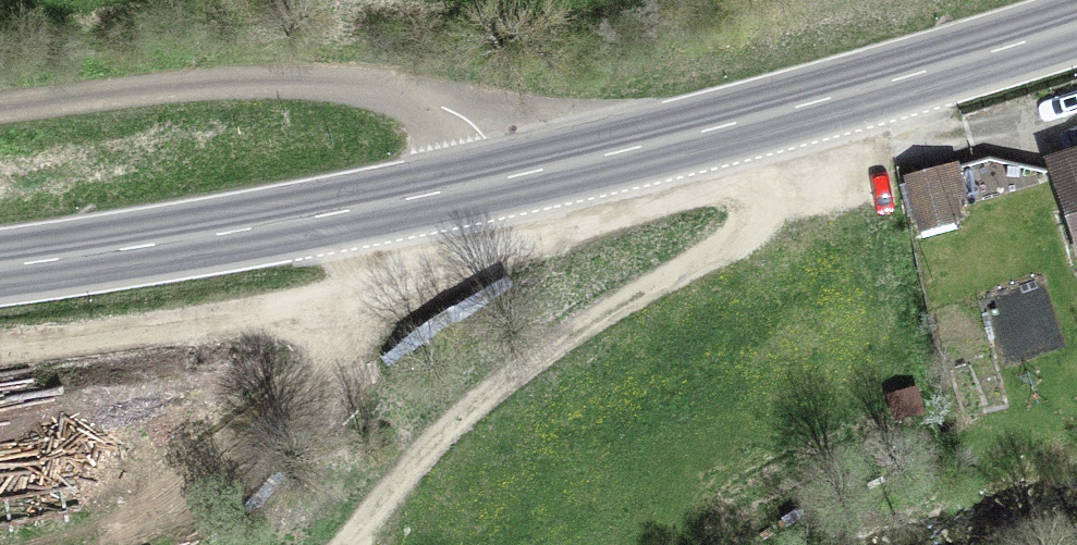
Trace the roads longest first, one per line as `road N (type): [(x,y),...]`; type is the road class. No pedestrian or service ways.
road 1 (primary): [(0,267),(497,181),(1076,30)]
road 2 (track): [(340,544),(360,515),(498,384),(749,235),(774,171),(769,113)]

